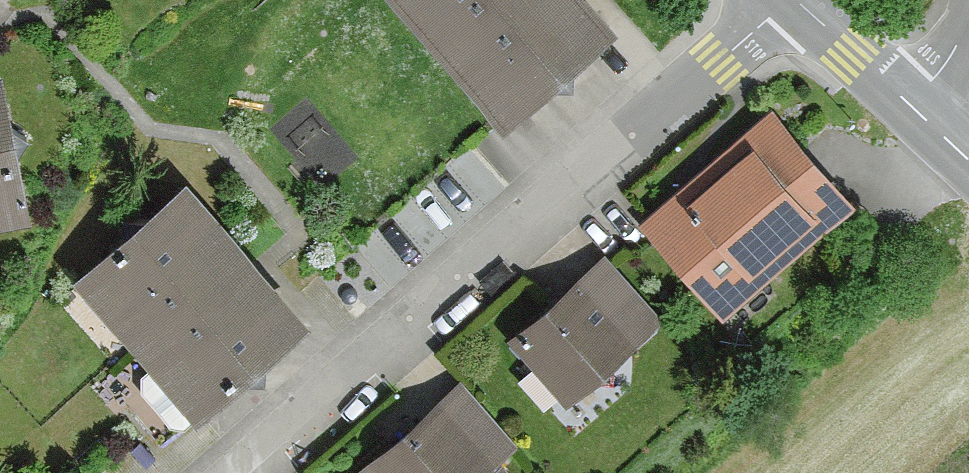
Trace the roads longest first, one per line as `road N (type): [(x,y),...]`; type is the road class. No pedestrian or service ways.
road 1 (residential): [(250,472),(794,3)]
road 2 (tertiary): [(928,125),(794,3)]
road 3 (residential): [(965,0),(928,125)]

